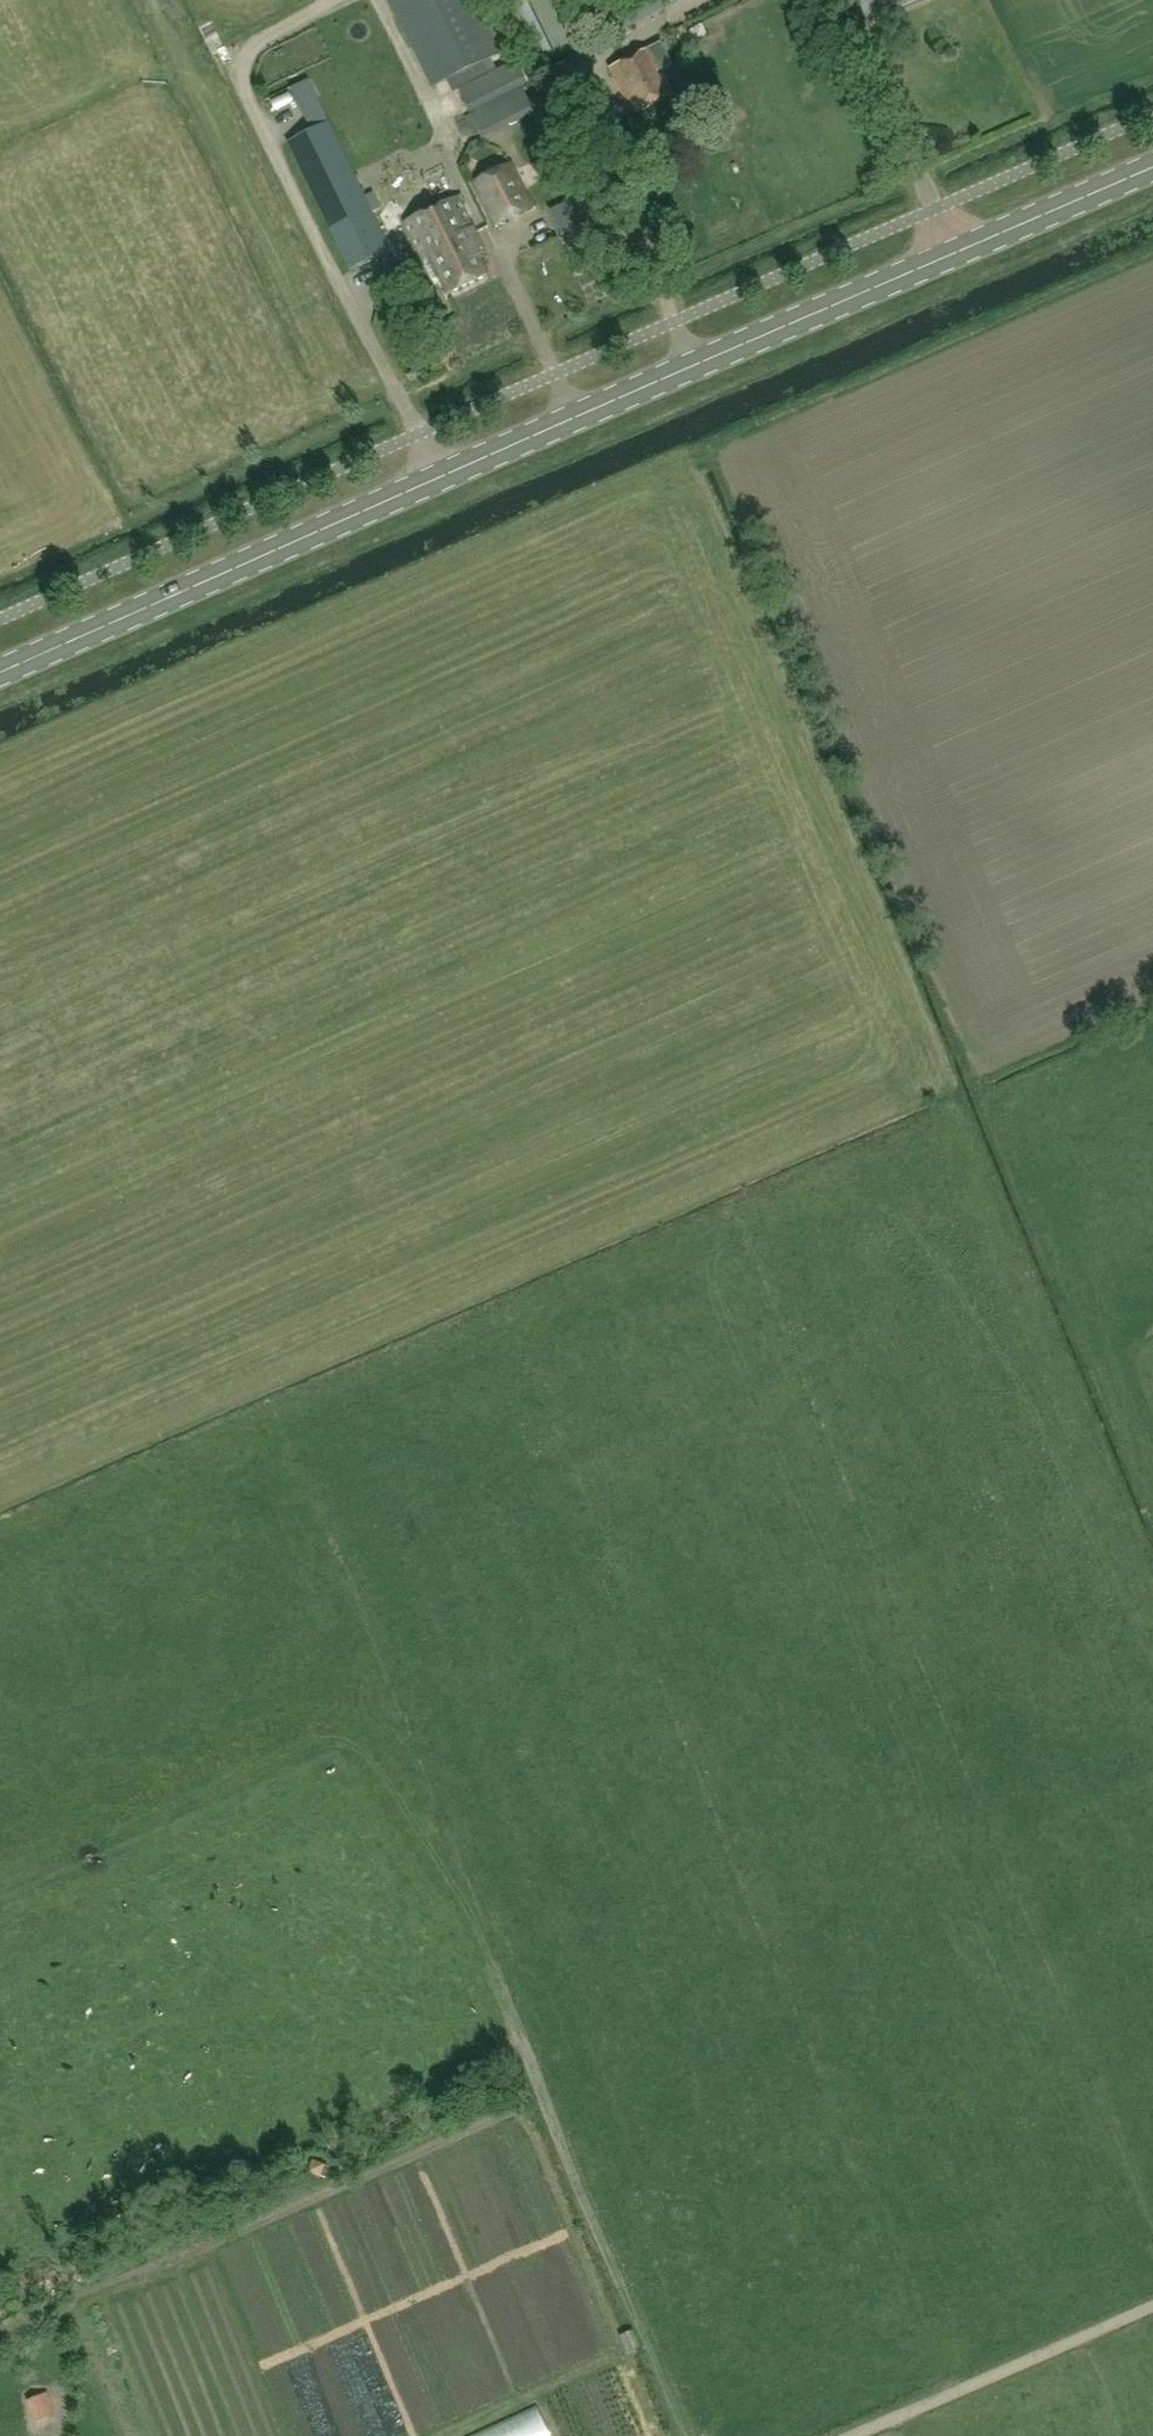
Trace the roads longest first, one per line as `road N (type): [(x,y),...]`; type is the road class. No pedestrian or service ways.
road 1 (secondary): [(0,674),(1152,167)]

